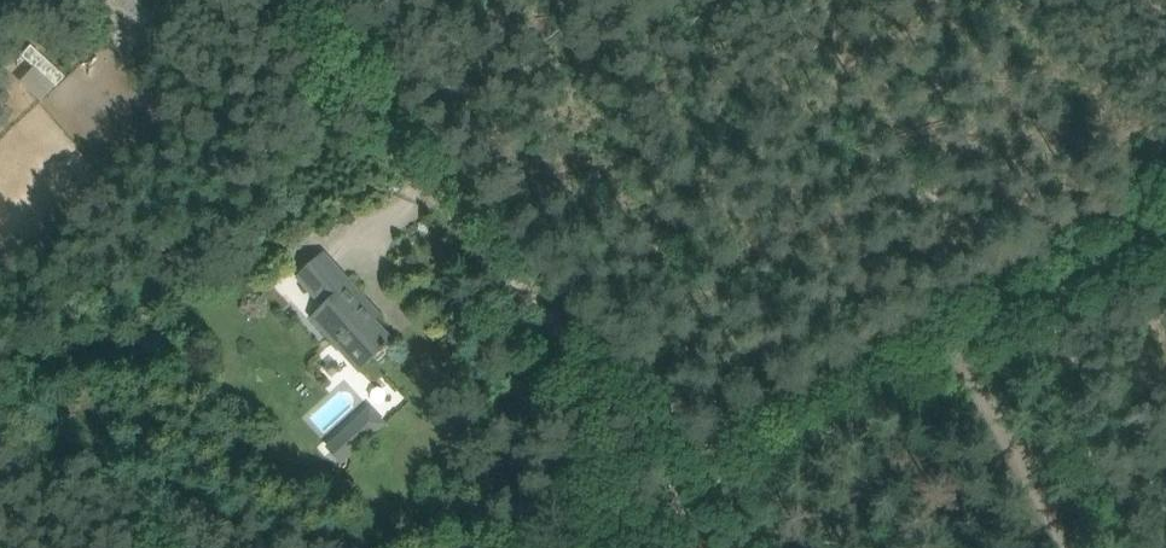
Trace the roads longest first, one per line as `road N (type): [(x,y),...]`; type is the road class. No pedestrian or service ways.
road 1 (residential): [(688,499),(268,0)]
road 2 (track): [(1165,219),(603,547)]
road 3 (track): [(954,343),(1061,547)]

